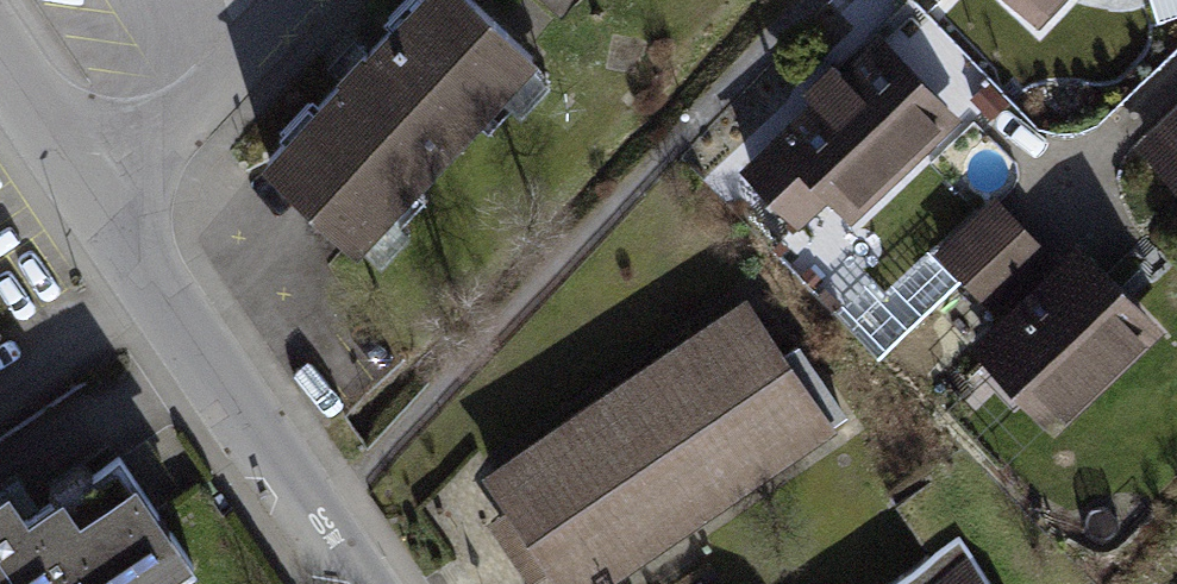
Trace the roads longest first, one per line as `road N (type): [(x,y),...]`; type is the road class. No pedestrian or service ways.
road 1 (residential): [(95,190),(354,583)]
road 2 (residential): [(299,0),(175,128),(95,190)]
road 3 (residential): [(0,52),(95,190)]

